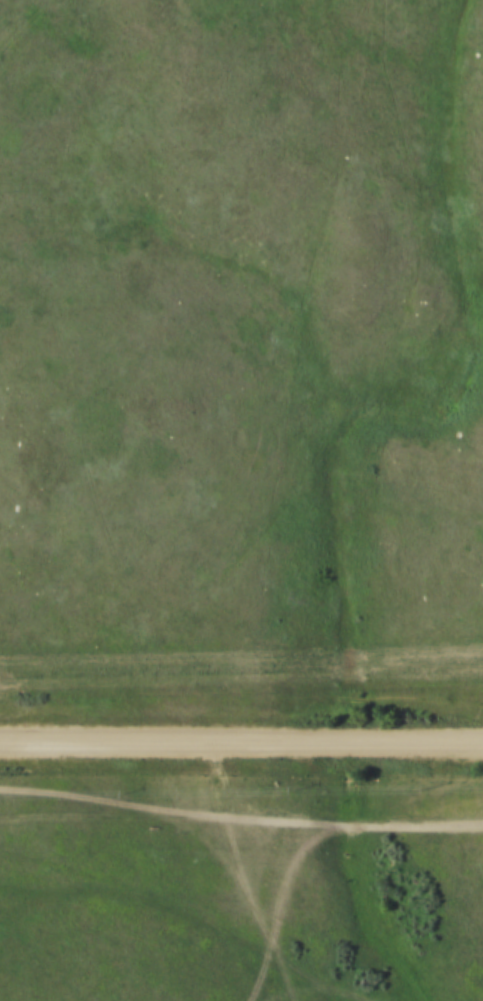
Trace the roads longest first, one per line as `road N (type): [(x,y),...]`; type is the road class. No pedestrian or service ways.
road 1 (residential): [(0,739),(482,742)]
road 2 (track): [(206,739),(237,847),(298,1000)]

